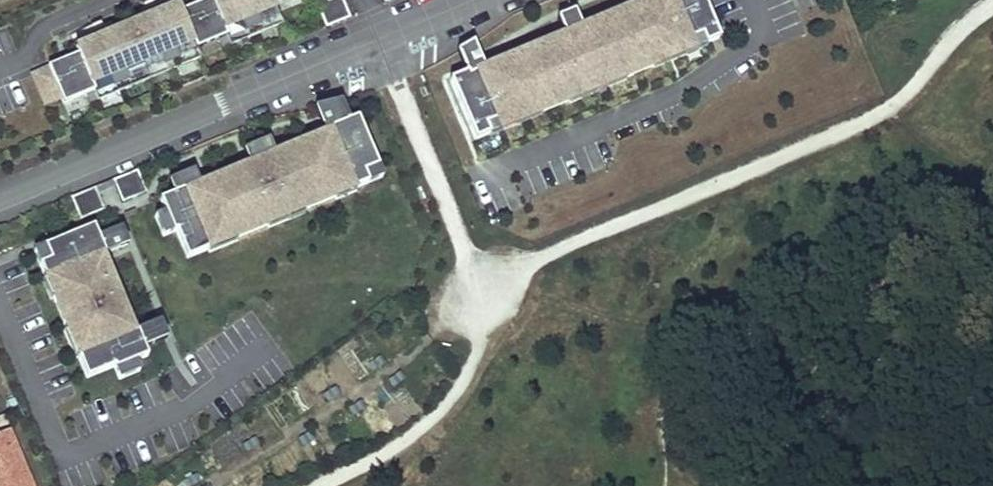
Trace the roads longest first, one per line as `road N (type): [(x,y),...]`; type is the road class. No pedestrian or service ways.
road 1 (residential): [(0,197),(471,0)]

